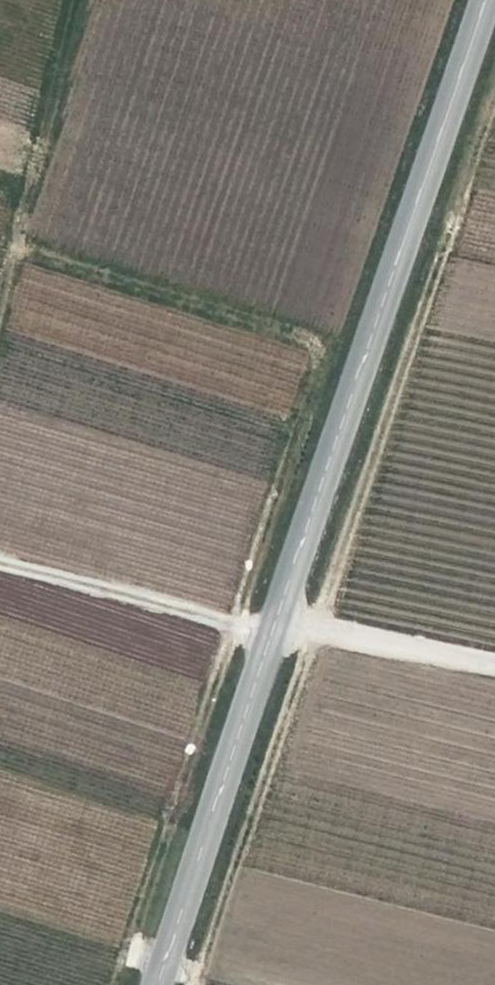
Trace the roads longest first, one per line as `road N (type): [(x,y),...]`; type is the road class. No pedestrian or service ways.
road 1 (track): [(161,962),(200,973),(494,100)]
road 2 (tertiary): [(271,632),(480,0)]
road 3 (tertiary): [(153,984),(271,632)]
road 4 (track): [(271,632),(0,563)]
road 5 (unclassified): [(271,632),(494,668)]

